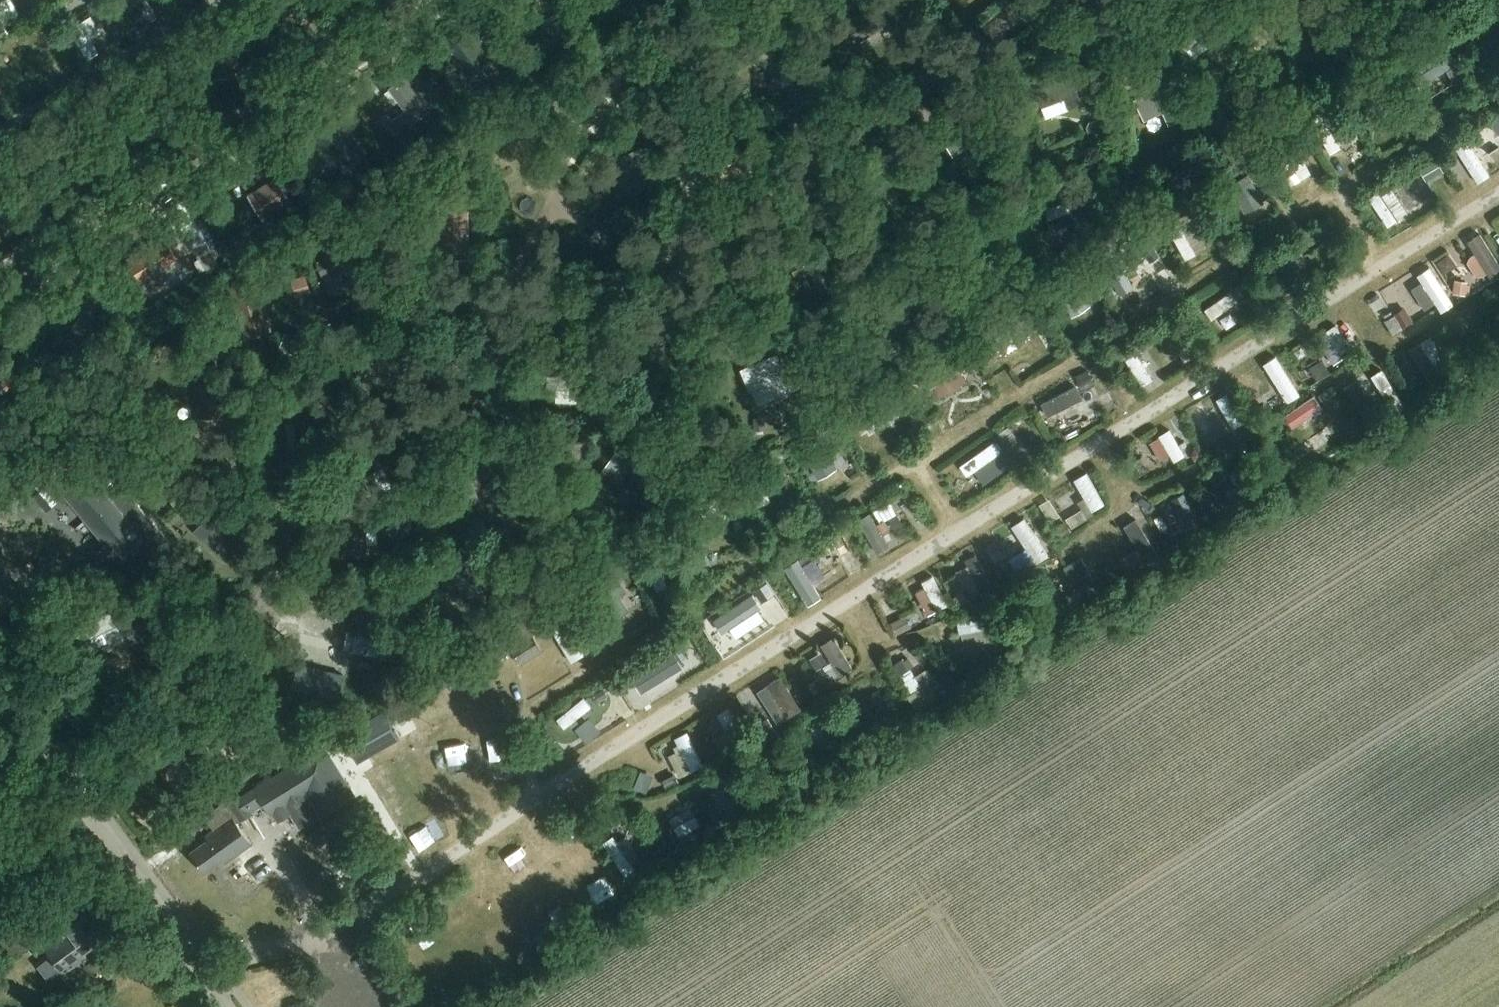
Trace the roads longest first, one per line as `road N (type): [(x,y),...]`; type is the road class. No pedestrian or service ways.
road 1 (unclassified): [(230,1006),(0,694)]

